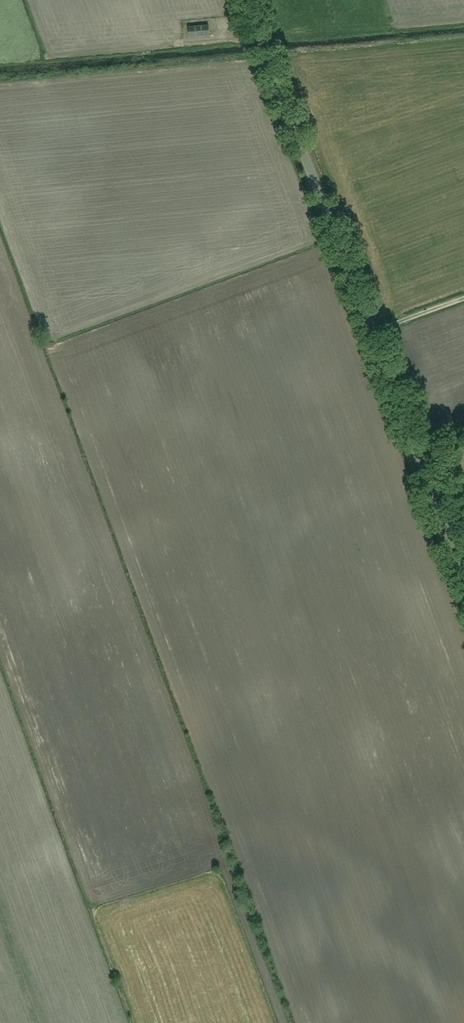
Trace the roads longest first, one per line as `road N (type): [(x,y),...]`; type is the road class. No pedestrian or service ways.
road 1 (unclassified): [(463,579),(245,0)]

